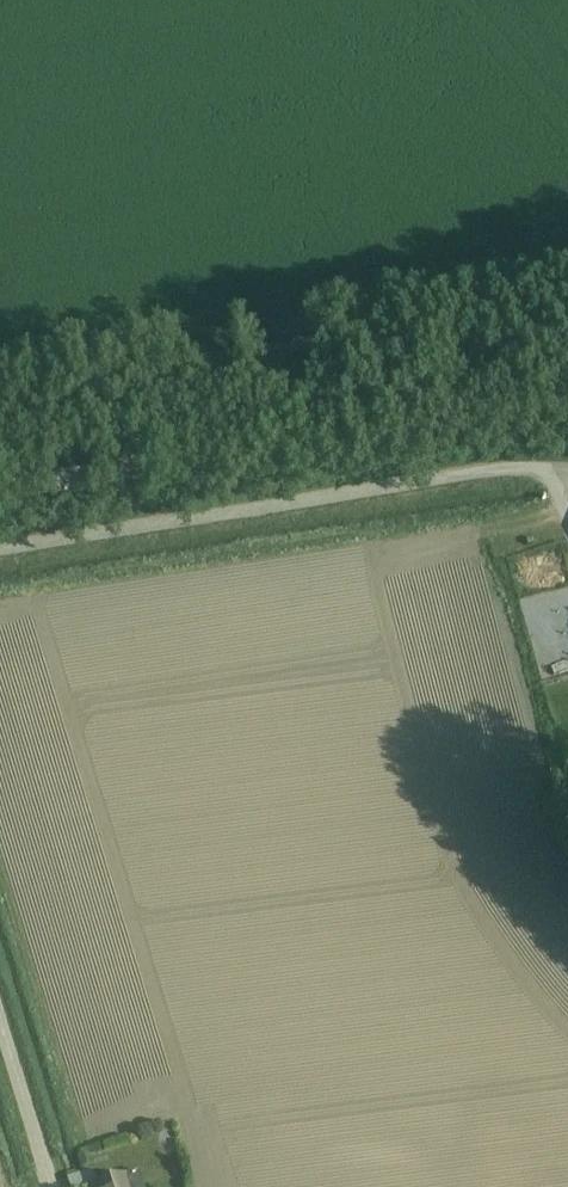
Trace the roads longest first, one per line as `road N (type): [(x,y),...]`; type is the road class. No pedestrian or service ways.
road 1 (unclassified): [(567,402),(0,489)]
road 2 (unclassified): [(52,1186),(0,1020)]

